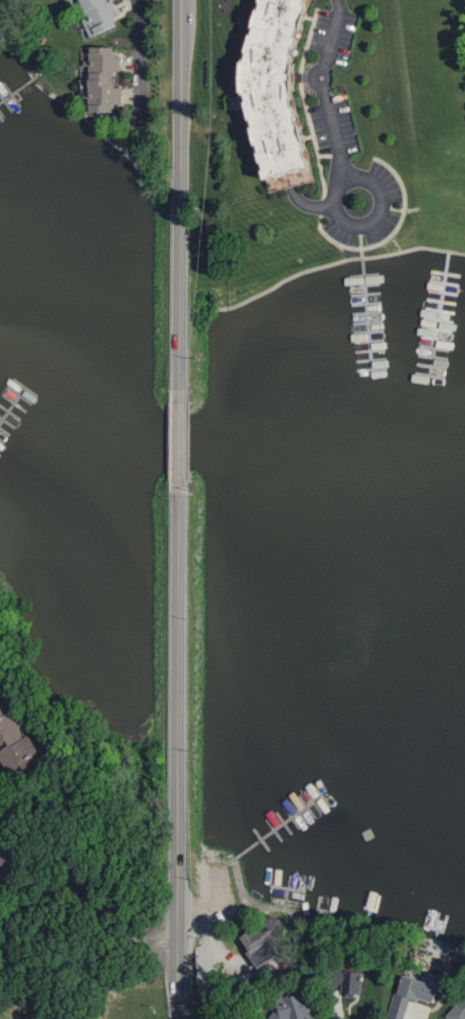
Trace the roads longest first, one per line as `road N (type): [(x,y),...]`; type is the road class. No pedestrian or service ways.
road 1 (tertiary): [(177,1018),(179,508)]
road 2 (tertiary): [(179,389),(182,23)]
road 3 (residential): [(178,944),(119,936),(81,888),(16,911),(0,936)]
road 4 (residential): [(336,0),(324,89),(359,202)]
road 5 (residential): [(139,0),(139,127)]

